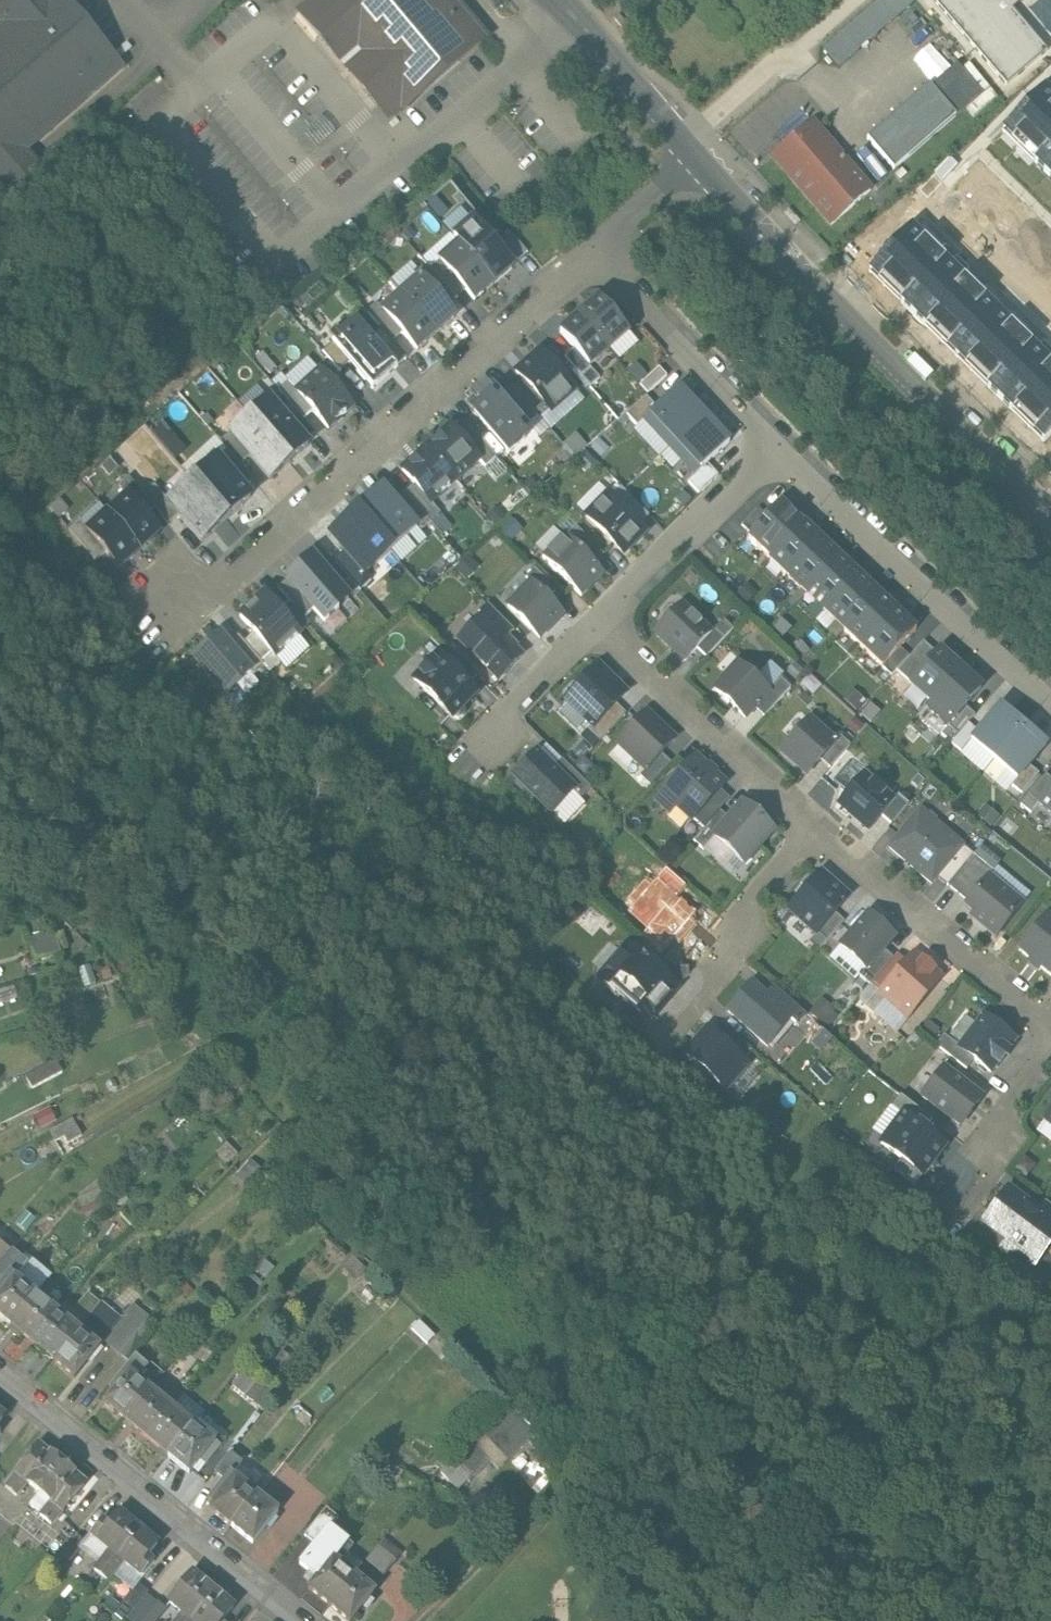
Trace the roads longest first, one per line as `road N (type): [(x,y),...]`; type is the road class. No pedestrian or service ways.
road 1 (residential): [(695,152),(1050,511)]
road 2 (residential): [(569,277),(189,597)]
road 3 (residential): [(306,1620),(0,1371)]
road 4 (residential): [(775,450),(1050,696)]
road 5 (residential): [(600,620),(826,829)]
road 6 (residential): [(826,829),(1050,1019)]
road 7 (residential): [(600,251),(775,450)]
road 8 (residential): [(600,620),(775,450)]
road 9 (track): [(427,1620),(579,1478)]
road 10 (residential): [(554,0),(695,152)]
road 11 (residential): [(483,739),(600,620)]
road 12 (residential): [(826,829),(718,956)]
road 13 (residential): [(695,152),(600,251)]

